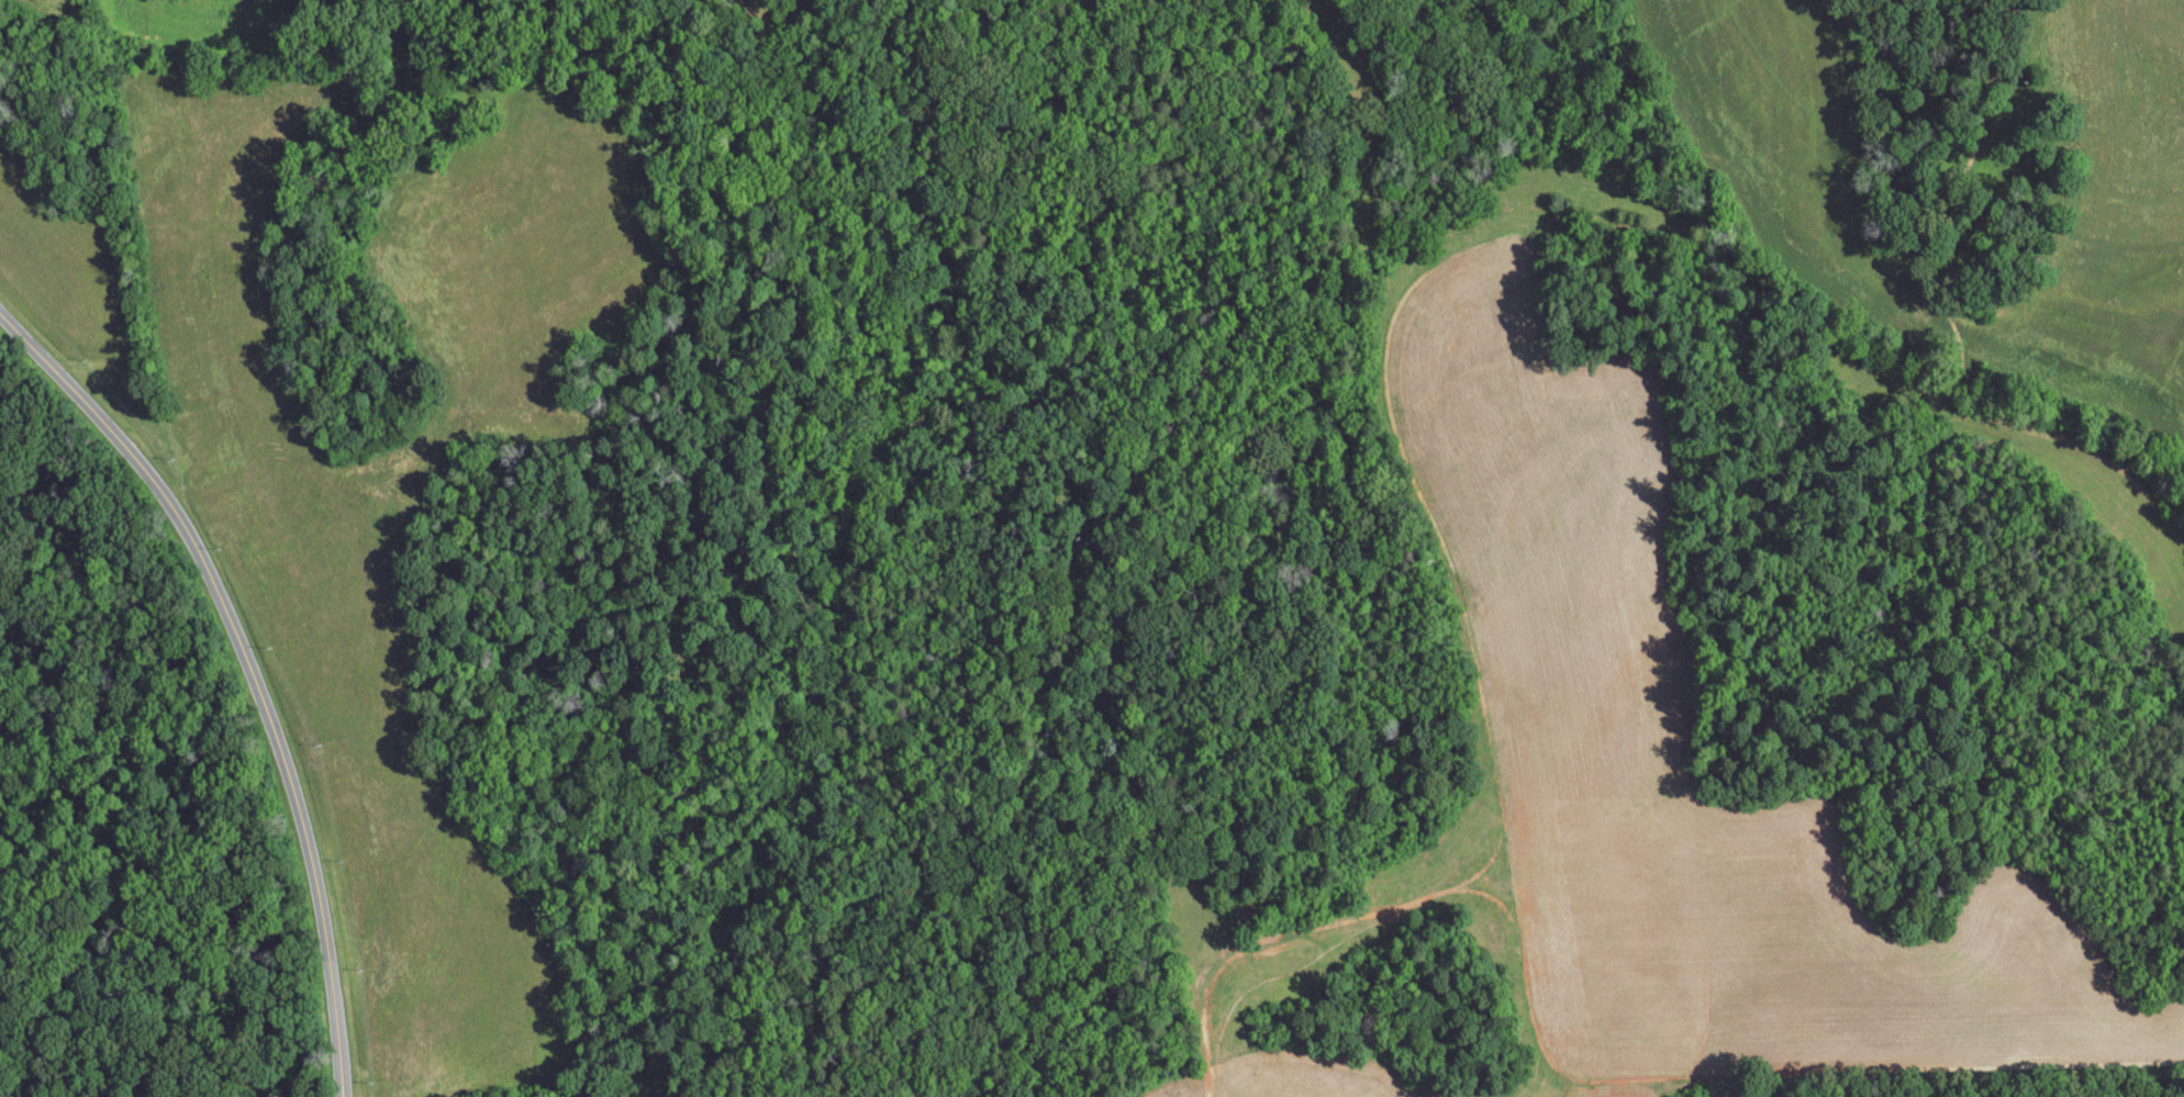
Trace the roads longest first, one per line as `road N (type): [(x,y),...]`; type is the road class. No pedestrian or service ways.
road 1 (tertiary): [(344,1096),(315,871),(246,652),(175,506),(0,312)]

